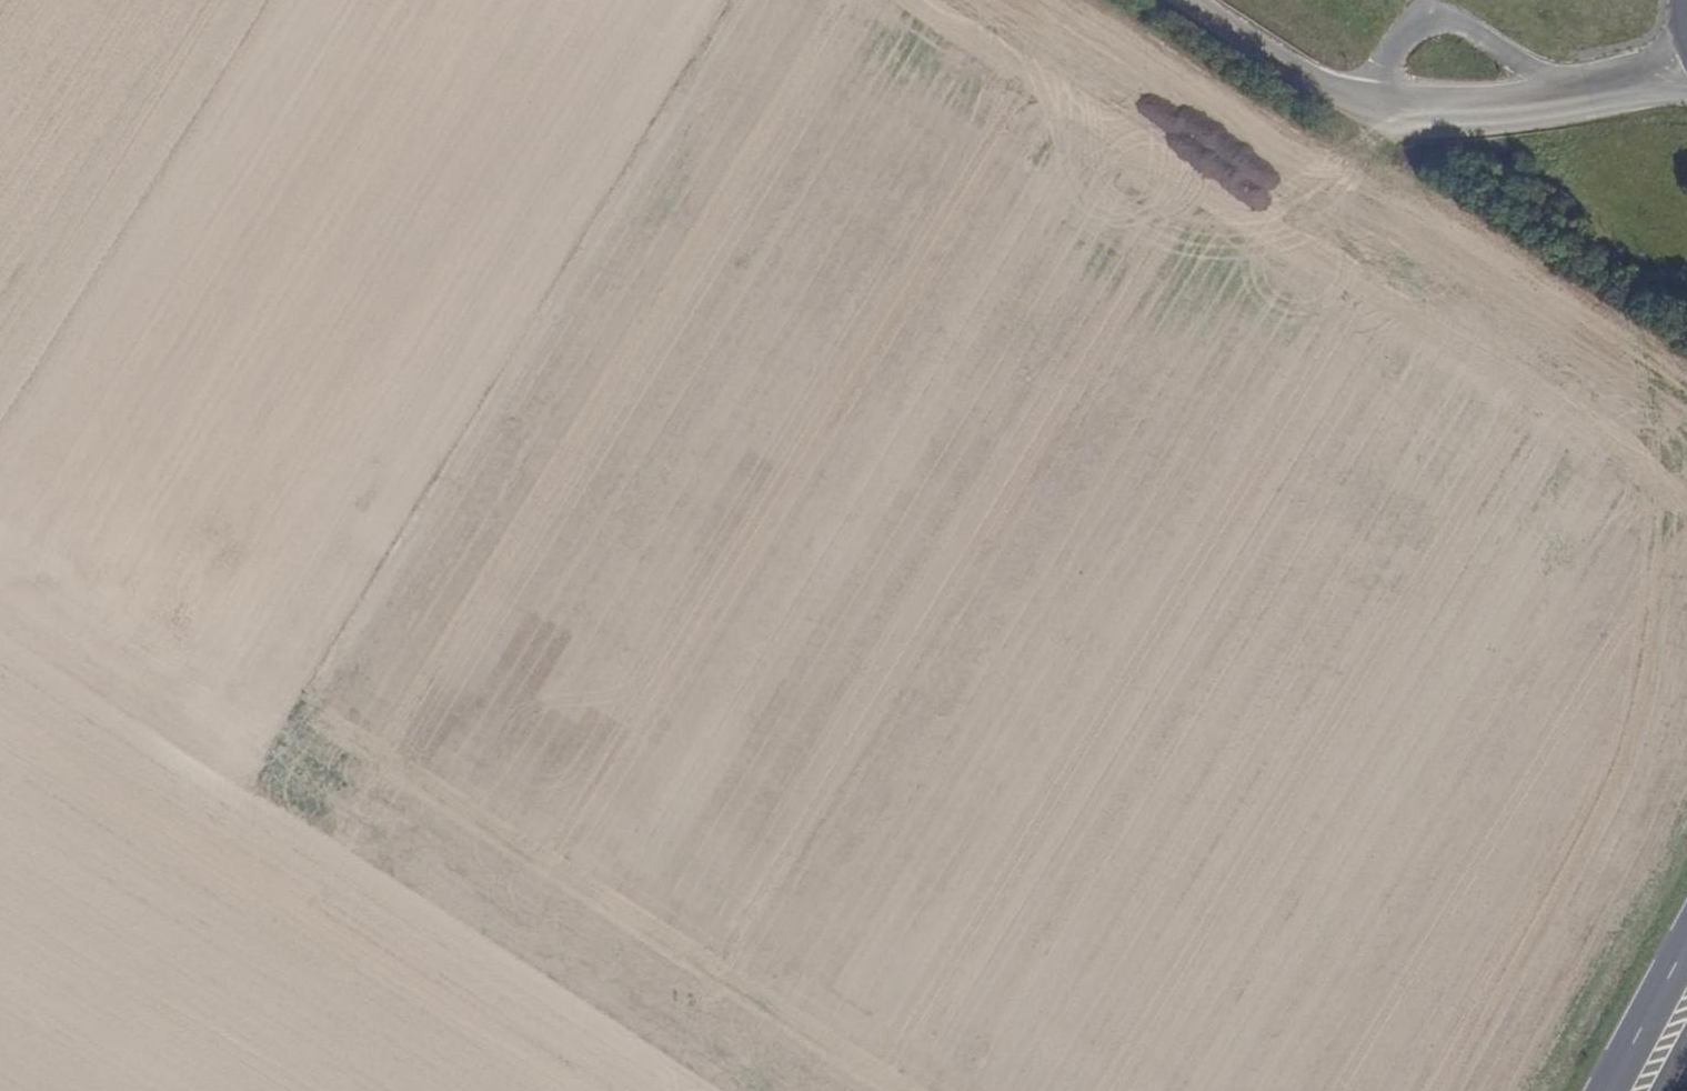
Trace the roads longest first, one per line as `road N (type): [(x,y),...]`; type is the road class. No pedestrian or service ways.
road 1 (unclassified): [(1686,30),(1661,60),(1618,74),(1481,100),(1390,107)]
road 2 (unclassified): [(1390,107),(1467,122),(1686,93)]
road 3 (unclassified): [(1190,0),(1321,85),(1390,107)]
road 4 (primary): [(1686,947),(1607,1090)]

